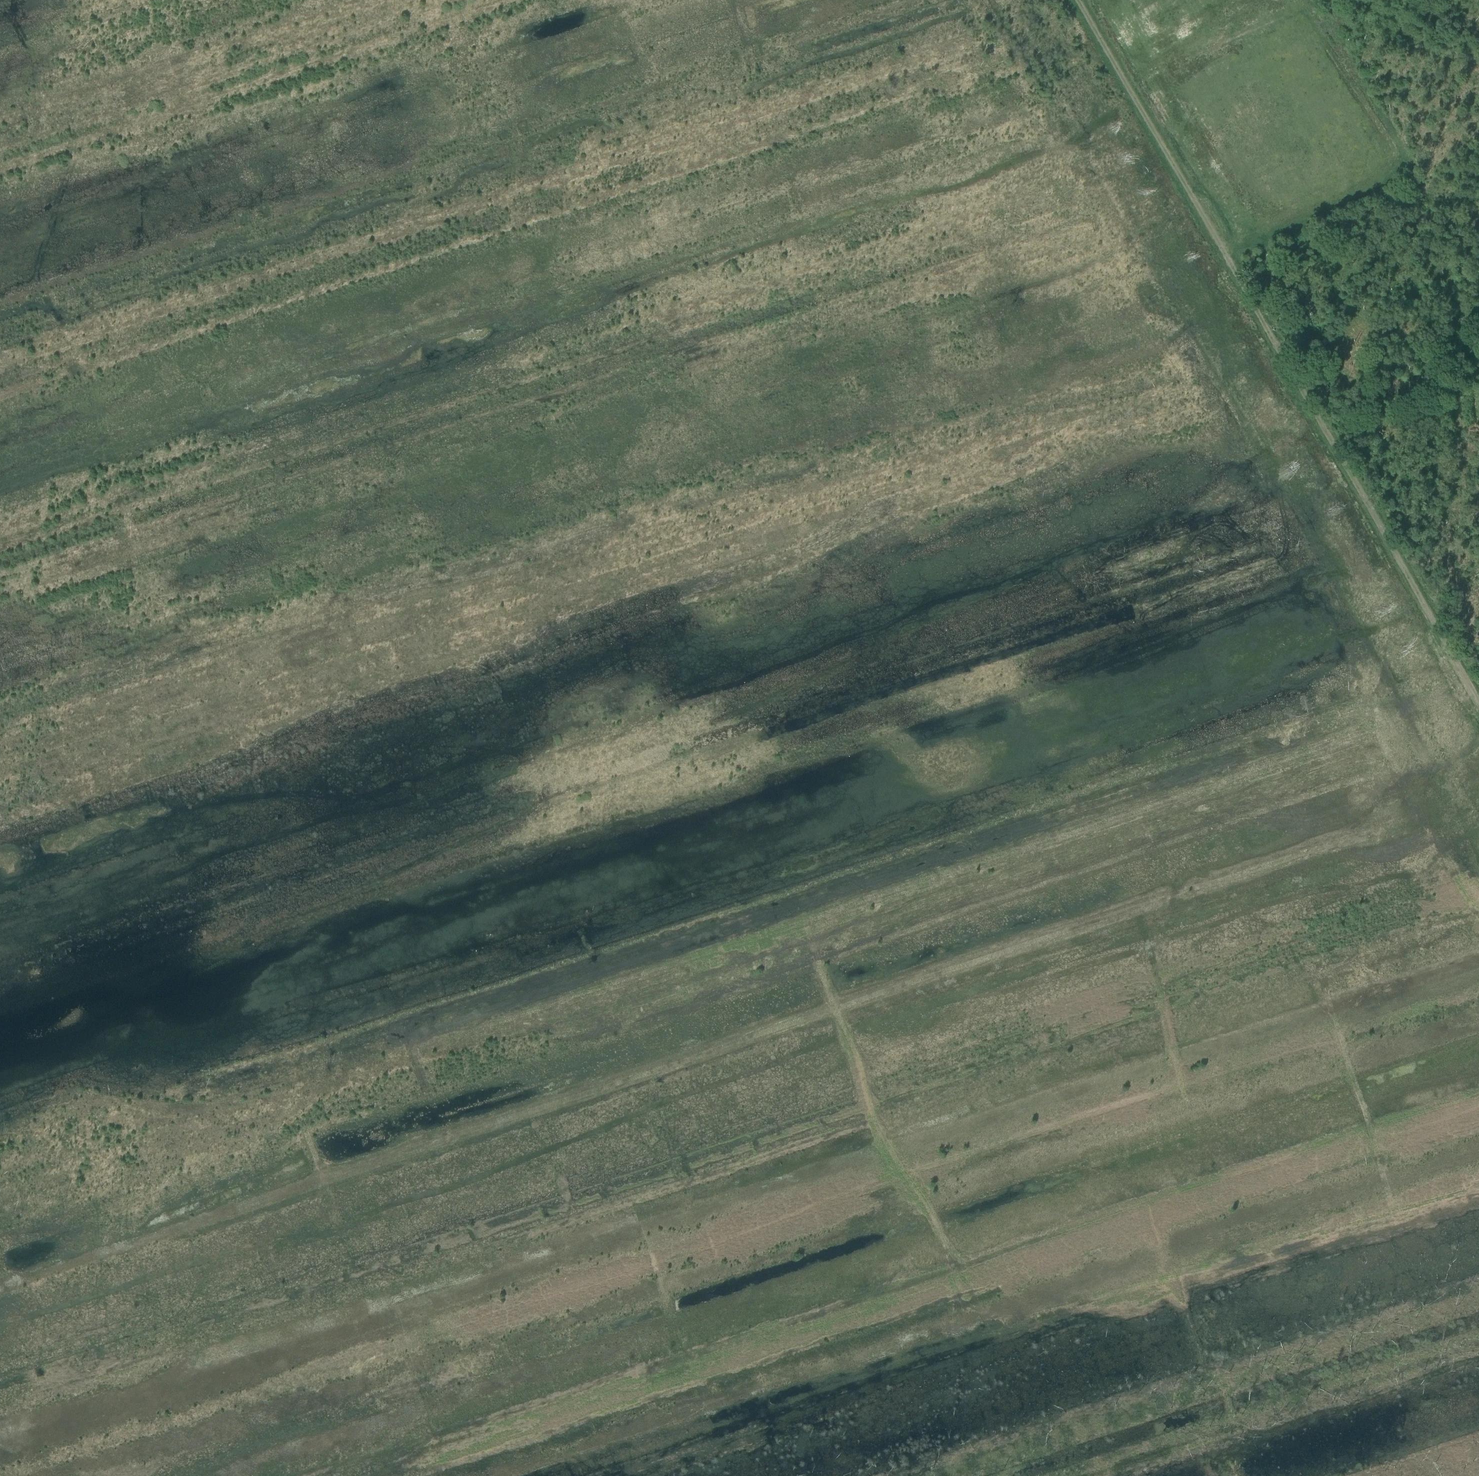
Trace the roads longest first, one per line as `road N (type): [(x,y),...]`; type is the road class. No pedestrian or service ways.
road 1 (track): [(1478,698),(1074,0)]

